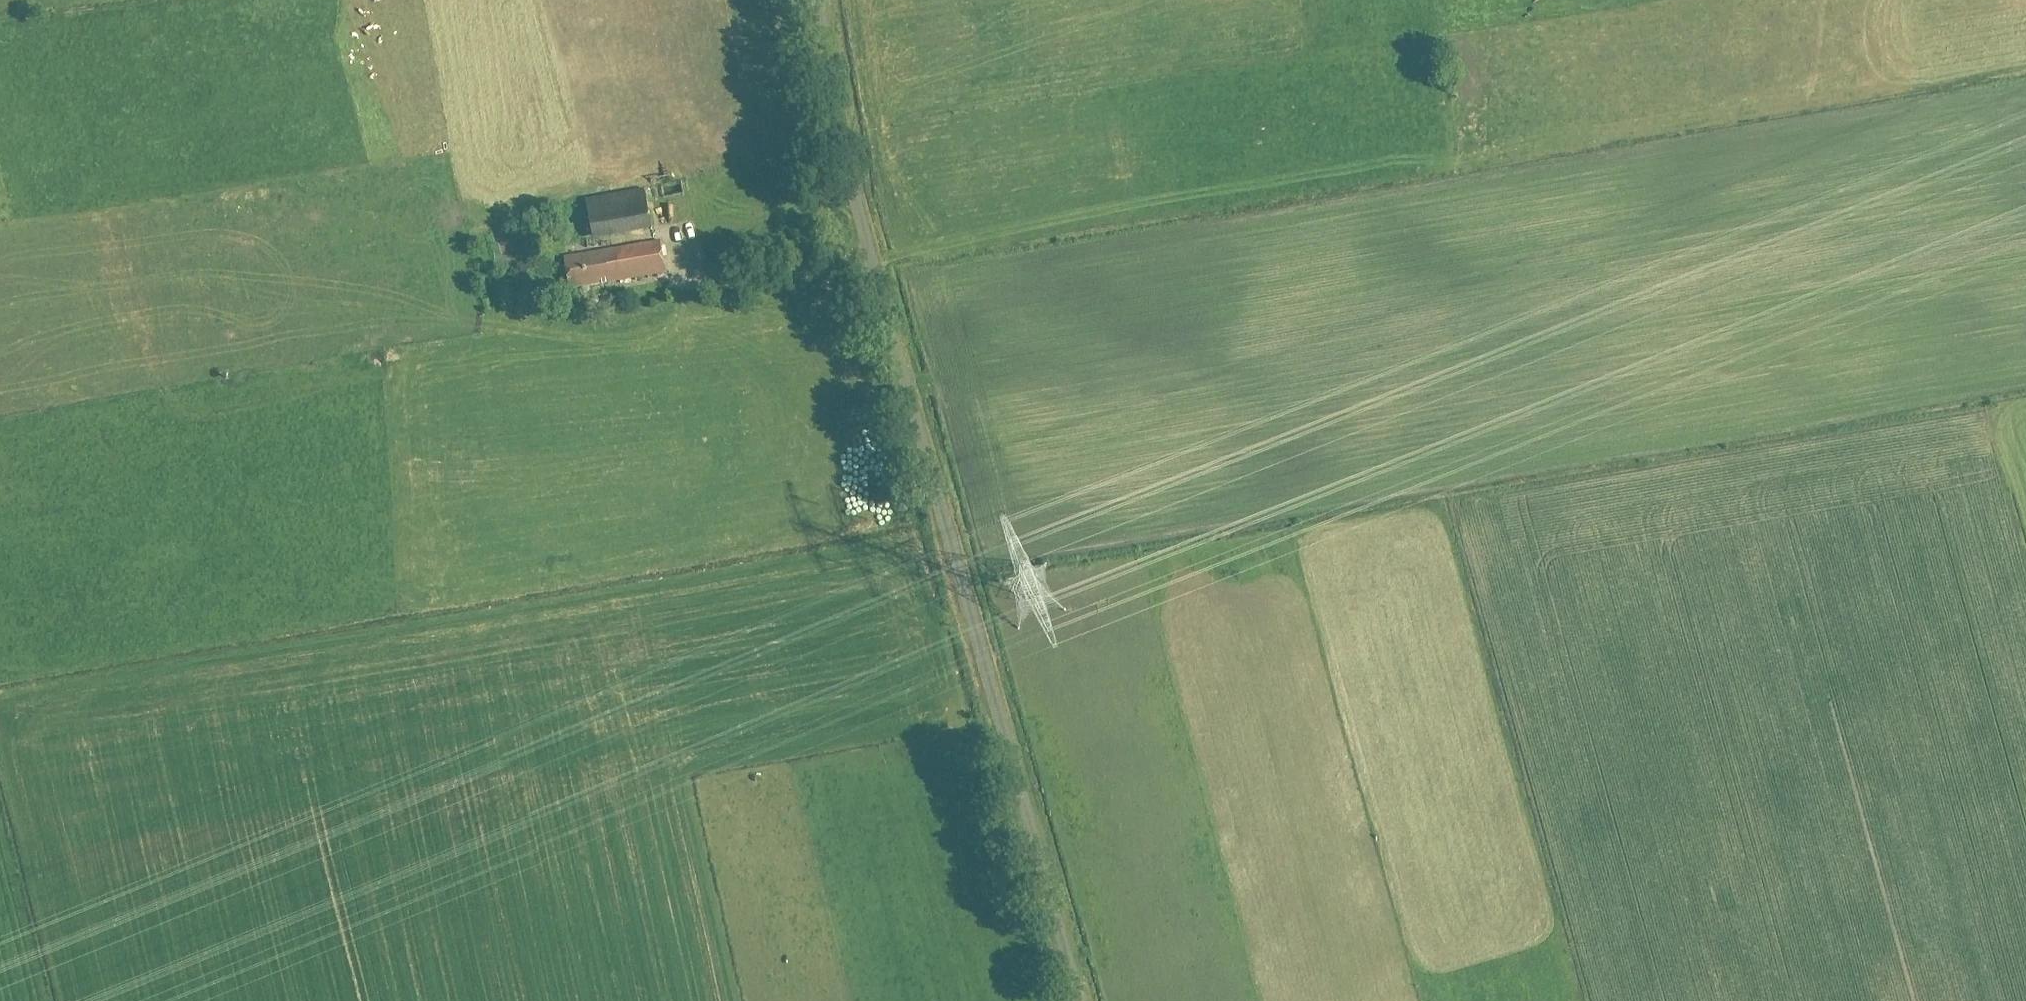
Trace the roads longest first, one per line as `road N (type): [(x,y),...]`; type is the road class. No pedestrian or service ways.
road 1 (unclassified): [(1071,1000),(833,125),(819,0)]

